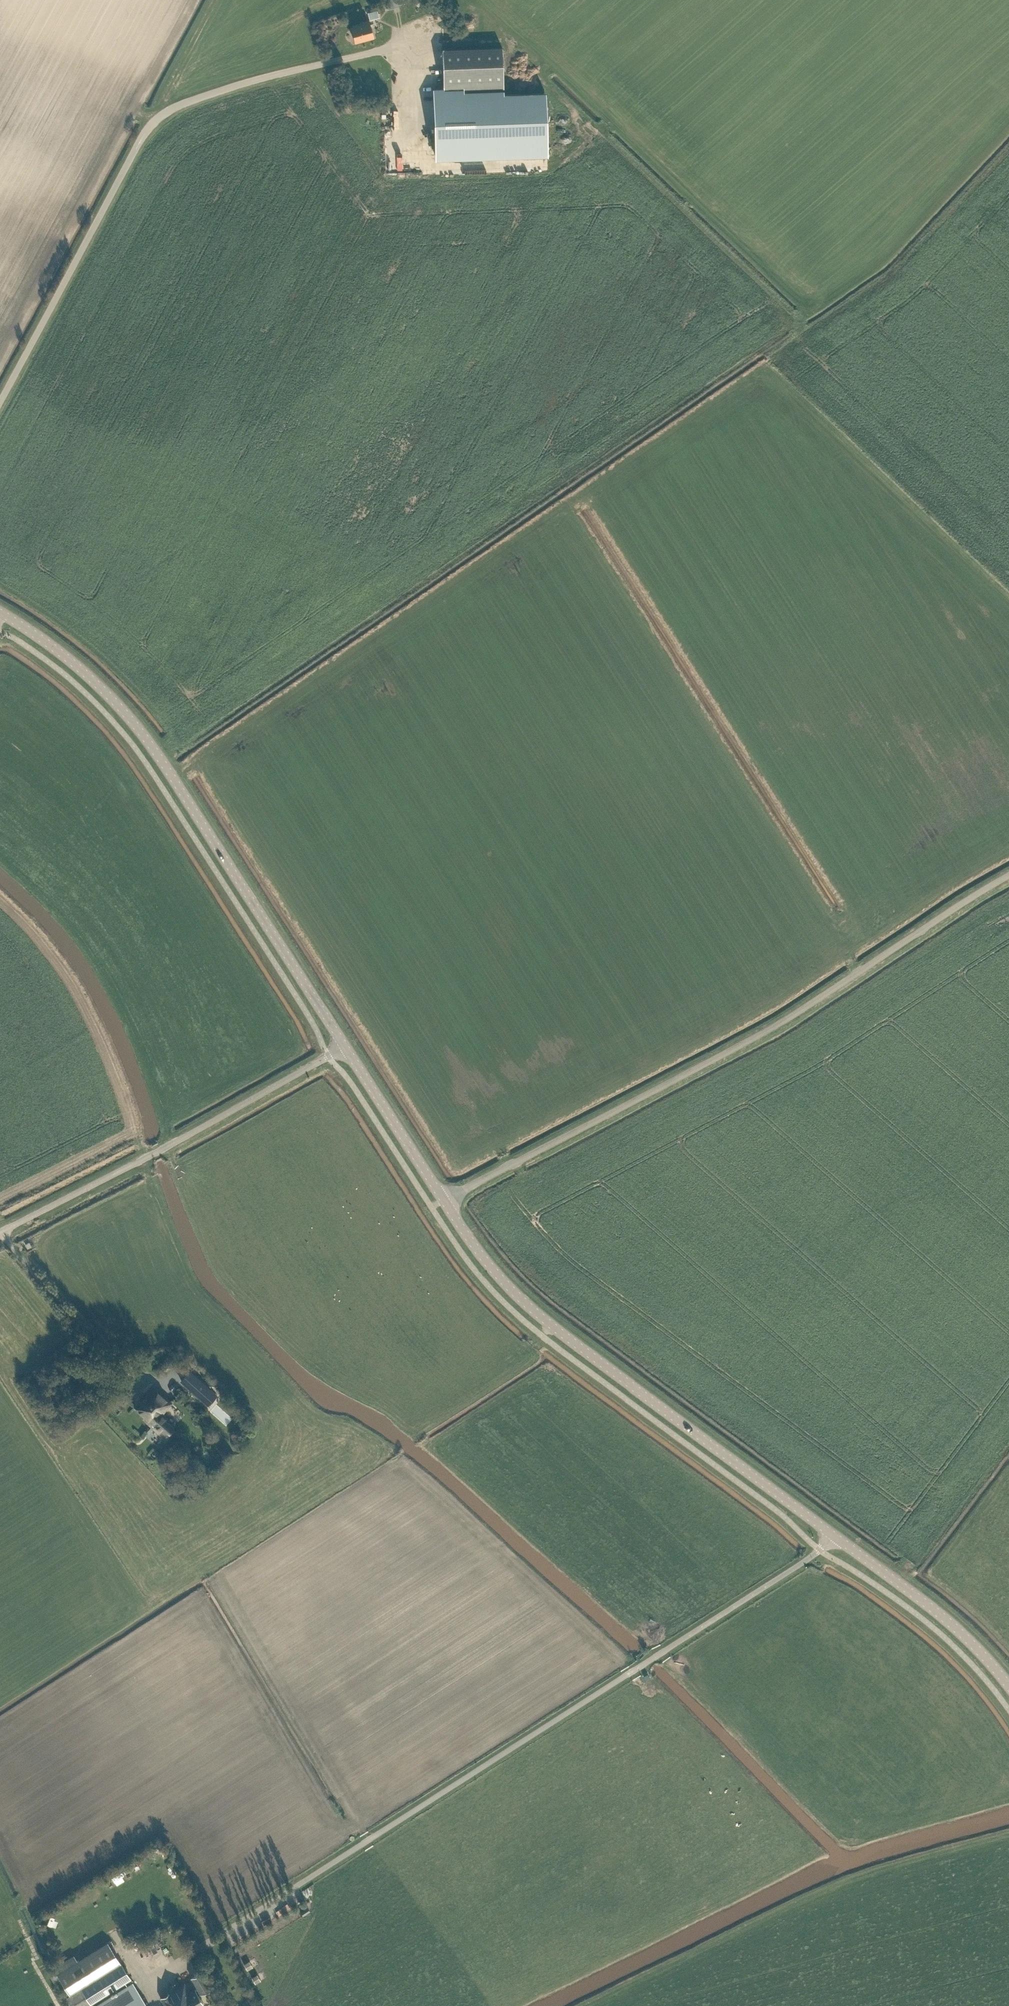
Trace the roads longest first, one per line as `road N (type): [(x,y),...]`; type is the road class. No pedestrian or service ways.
road 1 (unclassified): [(150,1980),(836,1537)]
road 2 (unclassified): [(444,1200),(799,1011),(1008,877)]
road 3 (tertiary): [(346,1047),(150,744),(80,669),(0,610)]
road 4 (tertiary): [(836,1537),(532,1308),(489,1265),(444,1200)]
road 5 (unclassified): [(0,1231),(346,1047)]
road 6 (tertiary): [(1008,1684),(939,1612),(836,1537)]
road 7 (tertiary): [(444,1200),(346,1047)]

